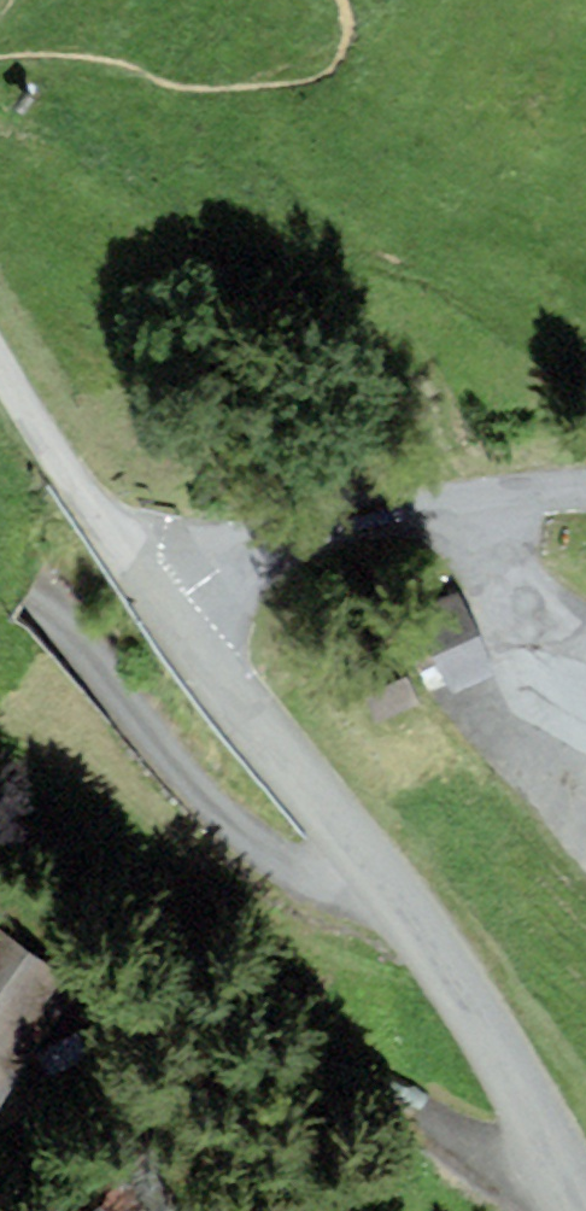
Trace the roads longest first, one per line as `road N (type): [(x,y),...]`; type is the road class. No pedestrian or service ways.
road 1 (residential): [(0,585),(29,600),(103,673),(206,808),(249,850),(327,884),(367,862)]
road 2 (unclassified): [(367,862),(570,1210)]
road 3 (residential): [(167,616),(264,552),(375,519),(493,498)]
road 4 (unclassified): [(167,616),(286,772),(367,862)]
road 5 (unclassified): [(0,364),(167,616)]
road 6 (residential): [(493,498),(525,578),(585,643)]

